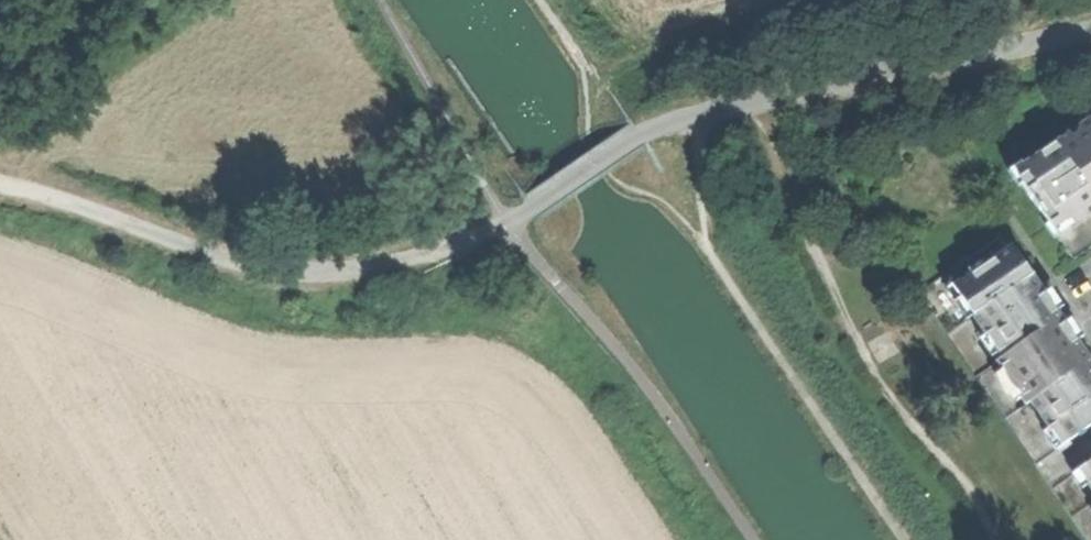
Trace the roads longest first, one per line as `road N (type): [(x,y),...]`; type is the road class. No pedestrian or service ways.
road 1 (track): [(510,227),(366,270),(286,273),(0,183)]
road 2 (residential): [(641,136),(756,97),(1090,25)]
road 3 (track): [(584,61),(622,63),(944,0)]
road 4 (track): [(904,539),(708,245)]
road 5 (track): [(708,245),(673,204),(614,175),(593,148),(584,61)]
road 6 (unclassified): [(641,136),(510,227)]
road 7 (track): [(708,245),(694,116)]

